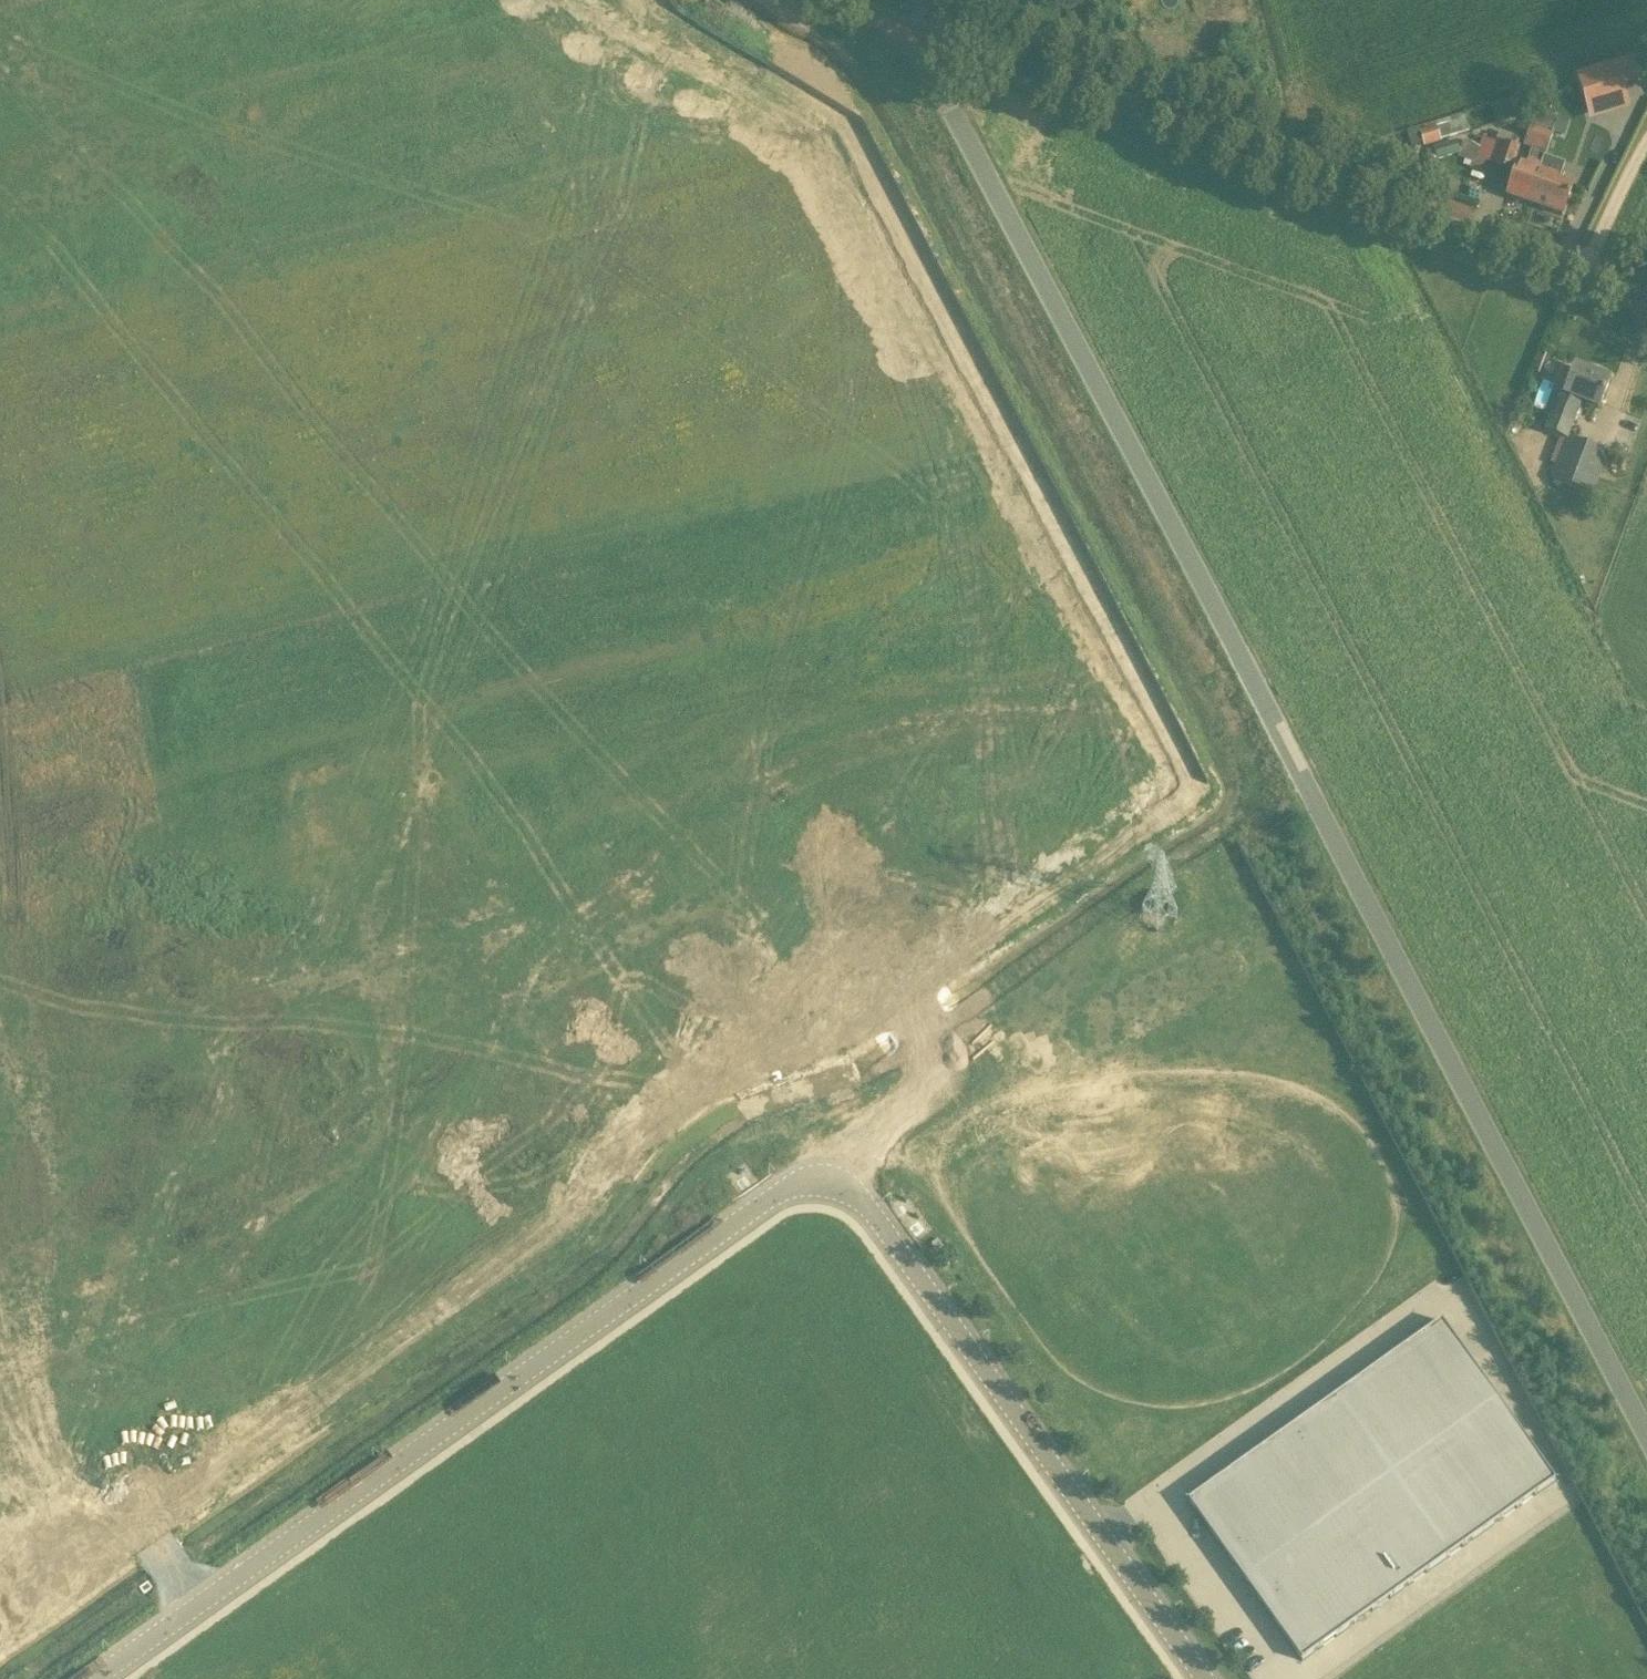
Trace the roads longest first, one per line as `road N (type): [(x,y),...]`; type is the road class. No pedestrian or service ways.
road 1 (unclassified): [(1646,1430),(948,102),(927,38)]
road 2 (unclassified): [(92,1678),(805,1181),(832,1183),(876,1217),(1207,1678)]
road 3 (unclassified): [(1646,300),(927,38)]

